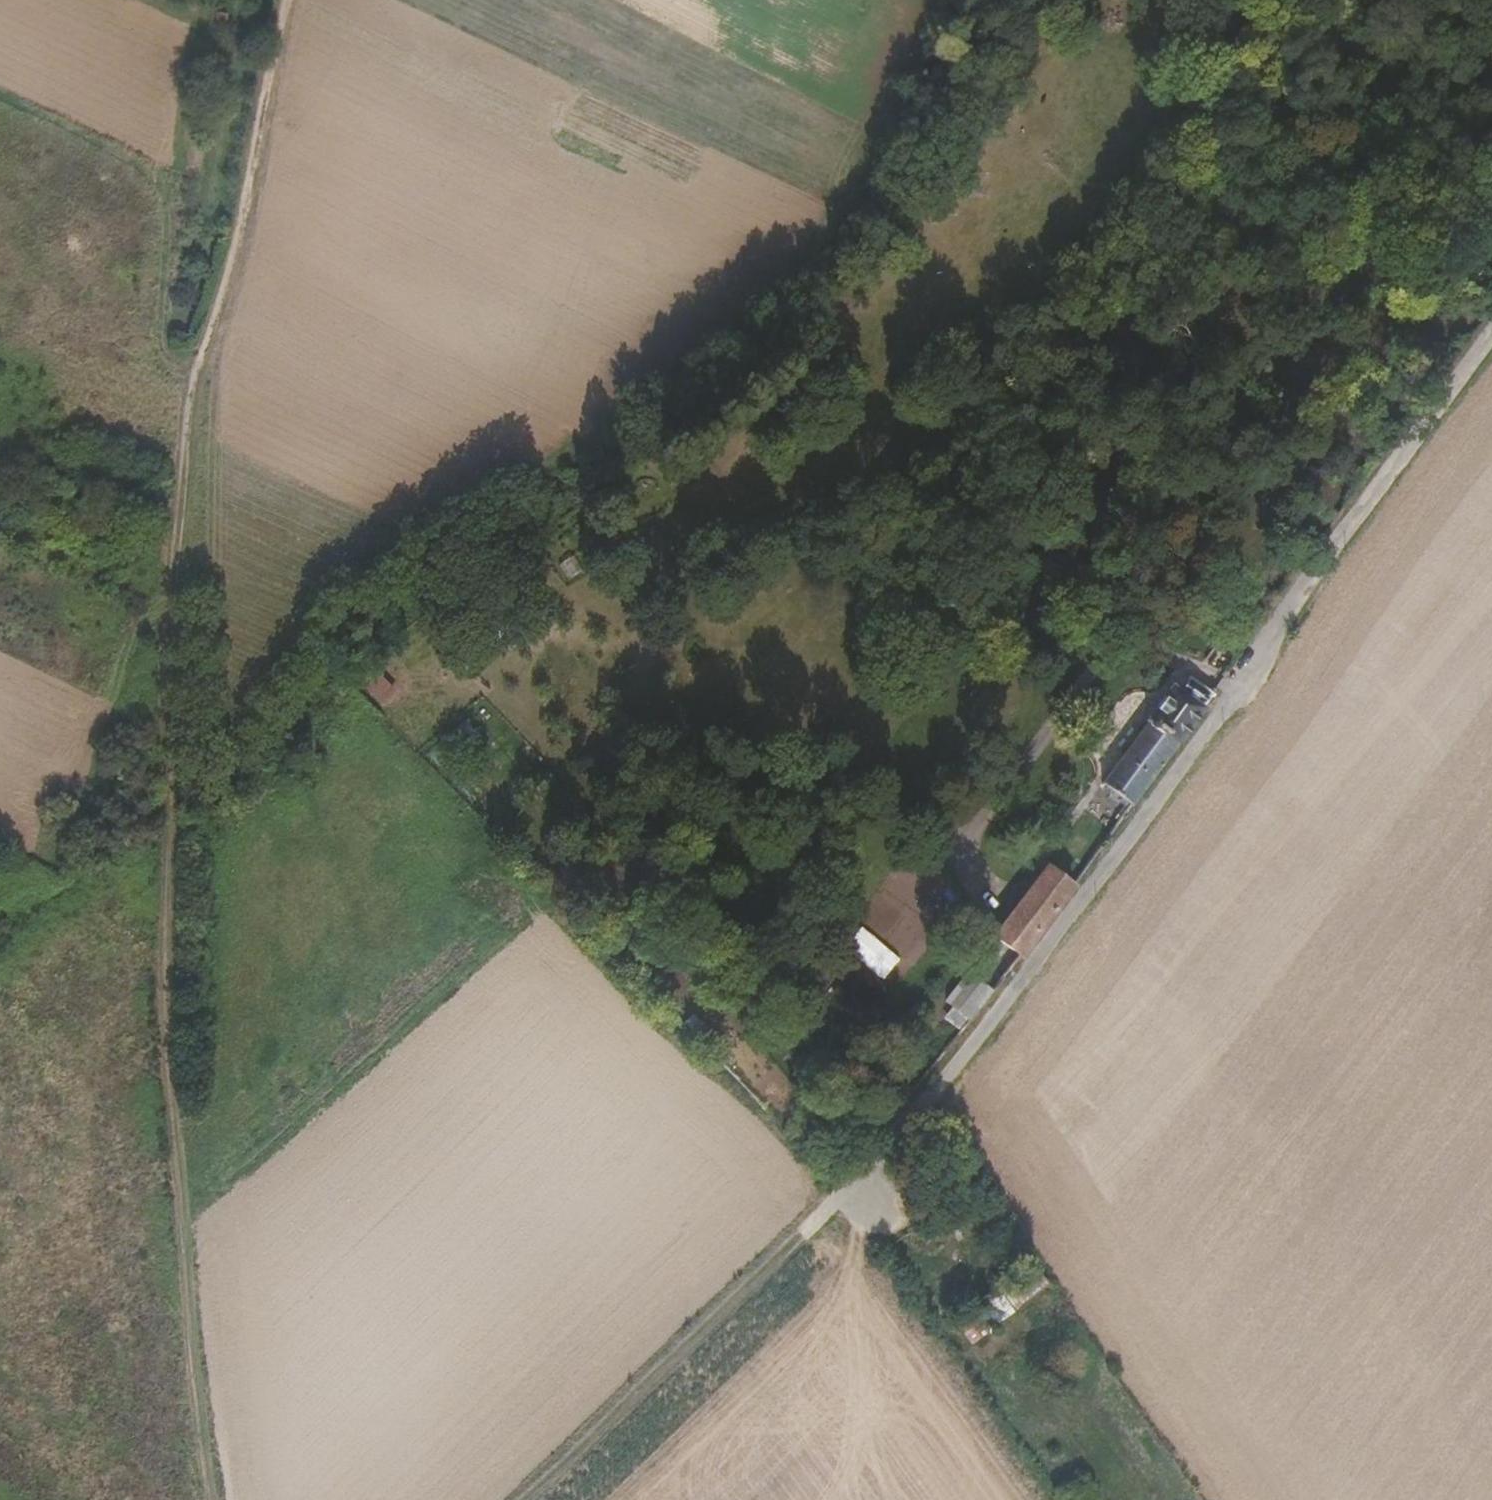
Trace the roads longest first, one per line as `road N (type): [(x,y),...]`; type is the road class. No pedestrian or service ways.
road 1 (track): [(209,1499),(190,1349),(168,647),(209,348),(296,0)]
road 2 (unclassified): [(815,1217),(909,1122),(1210,727)]
road 3 (unclassified): [(1491,338),(1210,727)]
road 4 (track): [(533,1499),(815,1217)]

